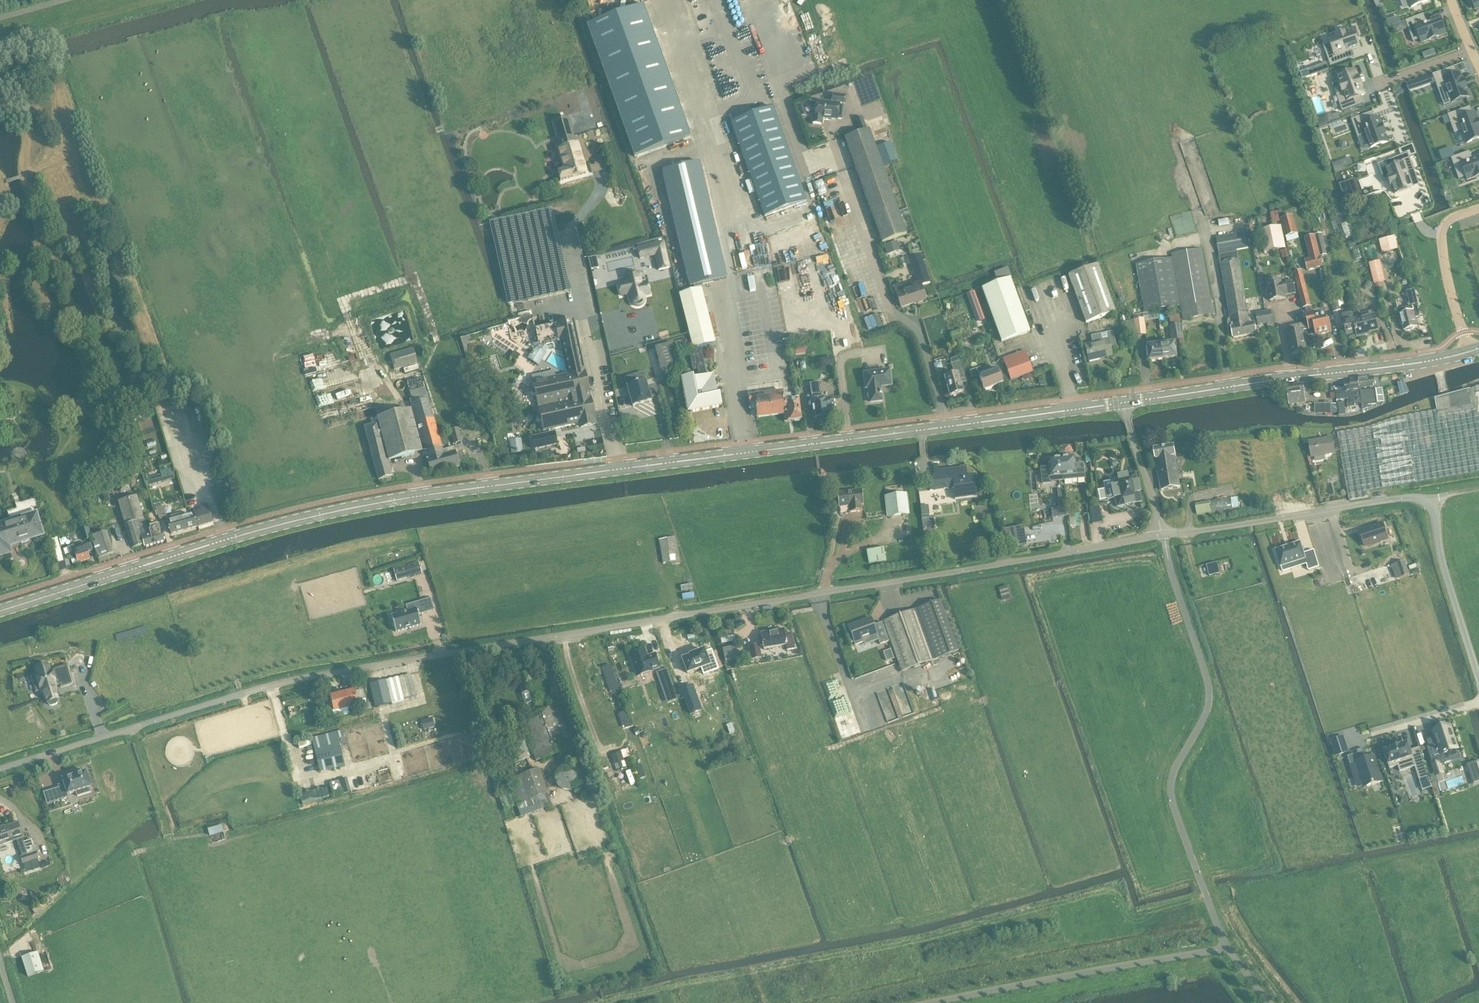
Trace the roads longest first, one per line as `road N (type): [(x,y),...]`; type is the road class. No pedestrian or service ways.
road 1 (unclassified): [(0,770),(323,675),(1164,536)]
road 2 (tertiary): [(0,611),(222,542),(380,503),(1124,402)]
road 3 (tertiary): [(1124,402),(1469,352)]
road 4 (unclassified): [(1164,536),(1431,499)]
road 5 (unclassified): [(1478,682),(1431,499)]
road 6 (residential): [(1478,209),(1443,230),(1449,287),(1469,352)]
road 7 (unclassified): [(1164,536),(1124,402)]

